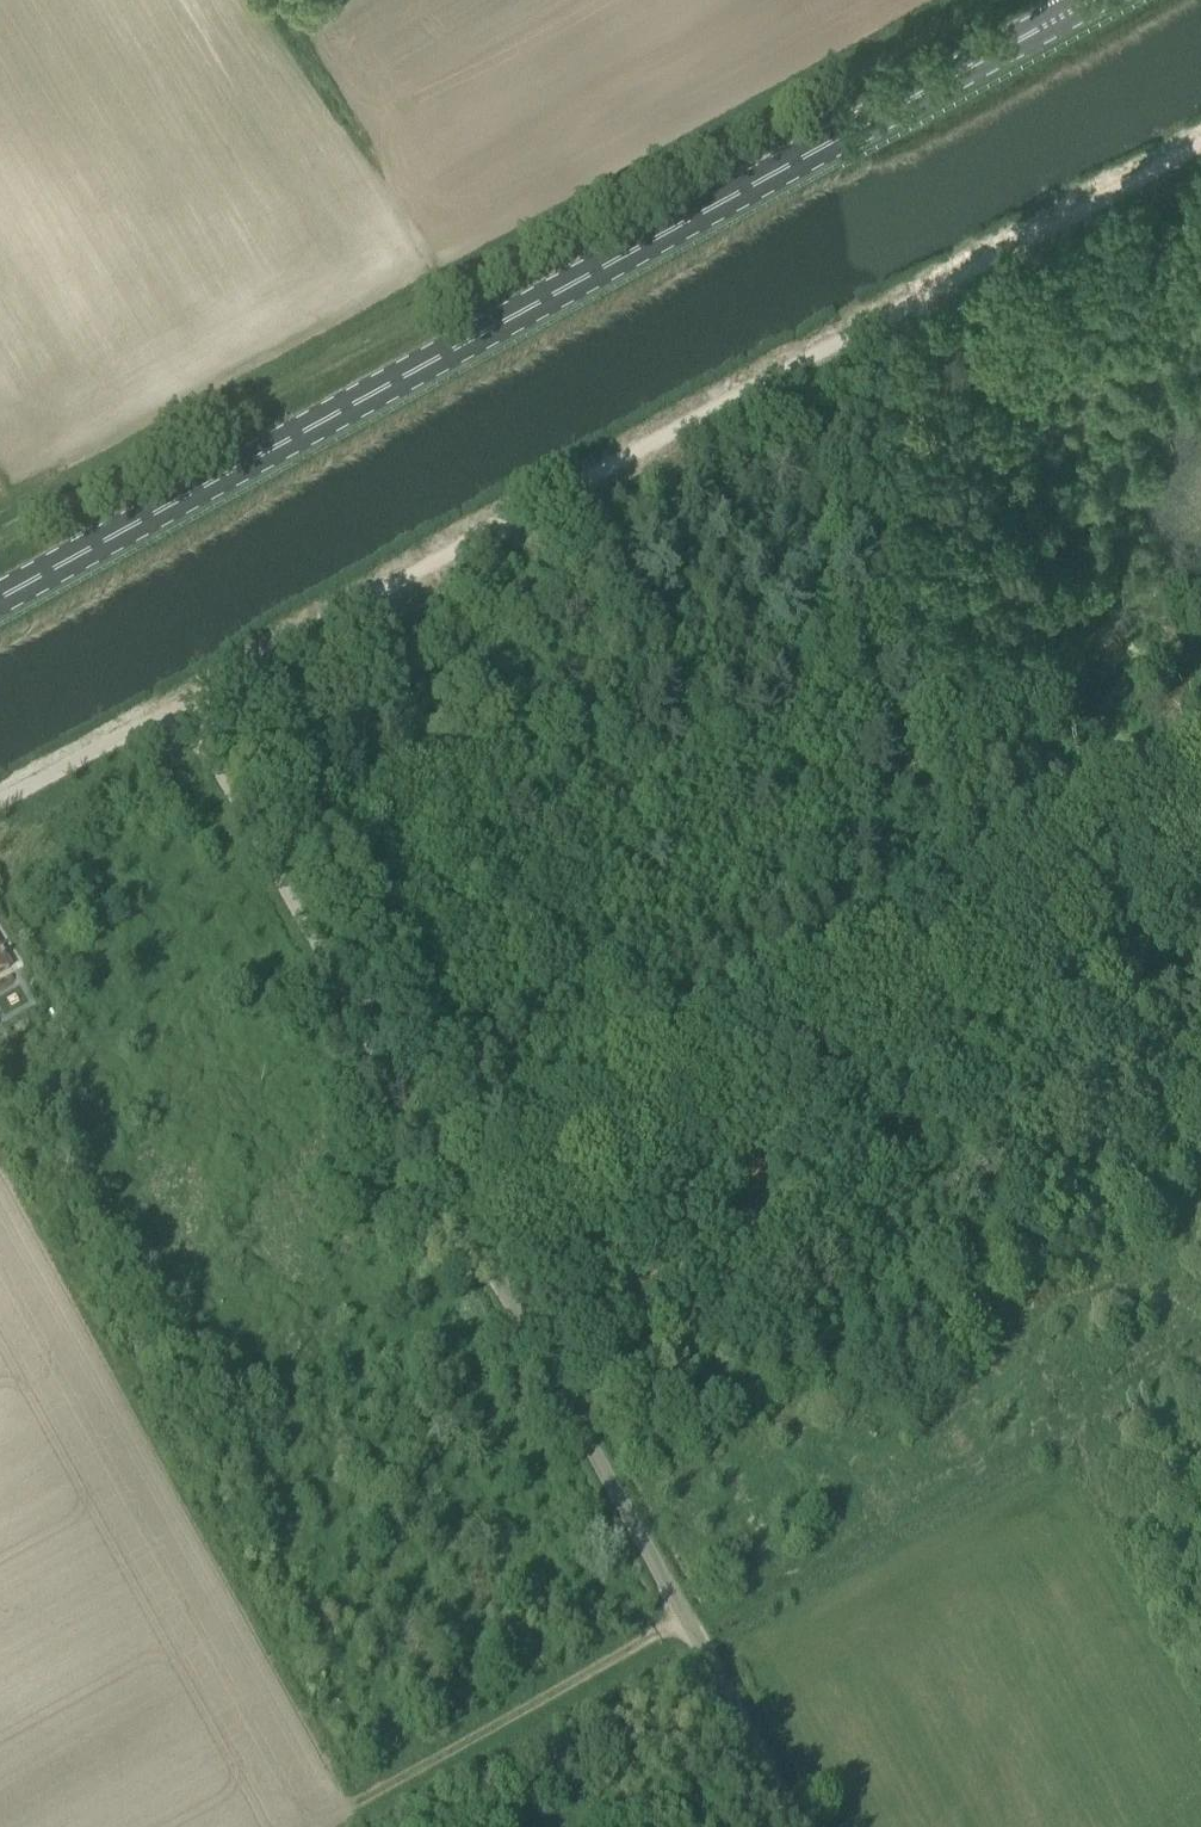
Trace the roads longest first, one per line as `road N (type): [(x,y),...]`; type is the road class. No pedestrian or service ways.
road 1 (primary): [(0,600),(1097,0)]
road 2 (track): [(1200,144),(181,702)]
road 3 (unclassified): [(466,1220),(1200,827)]
road 4 (unclassified): [(564,1389),(1200,1040)]
road 5 (unclassified): [(466,1220),(181,702)]
road 6 (unclassified): [(804,1826),(564,1389)]
road 7 (track): [(688,1616),(357,1803)]
road 8 (unclassified): [(0,801),(181,702)]
road 9 (unclassified): [(564,1389),(466,1220)]

